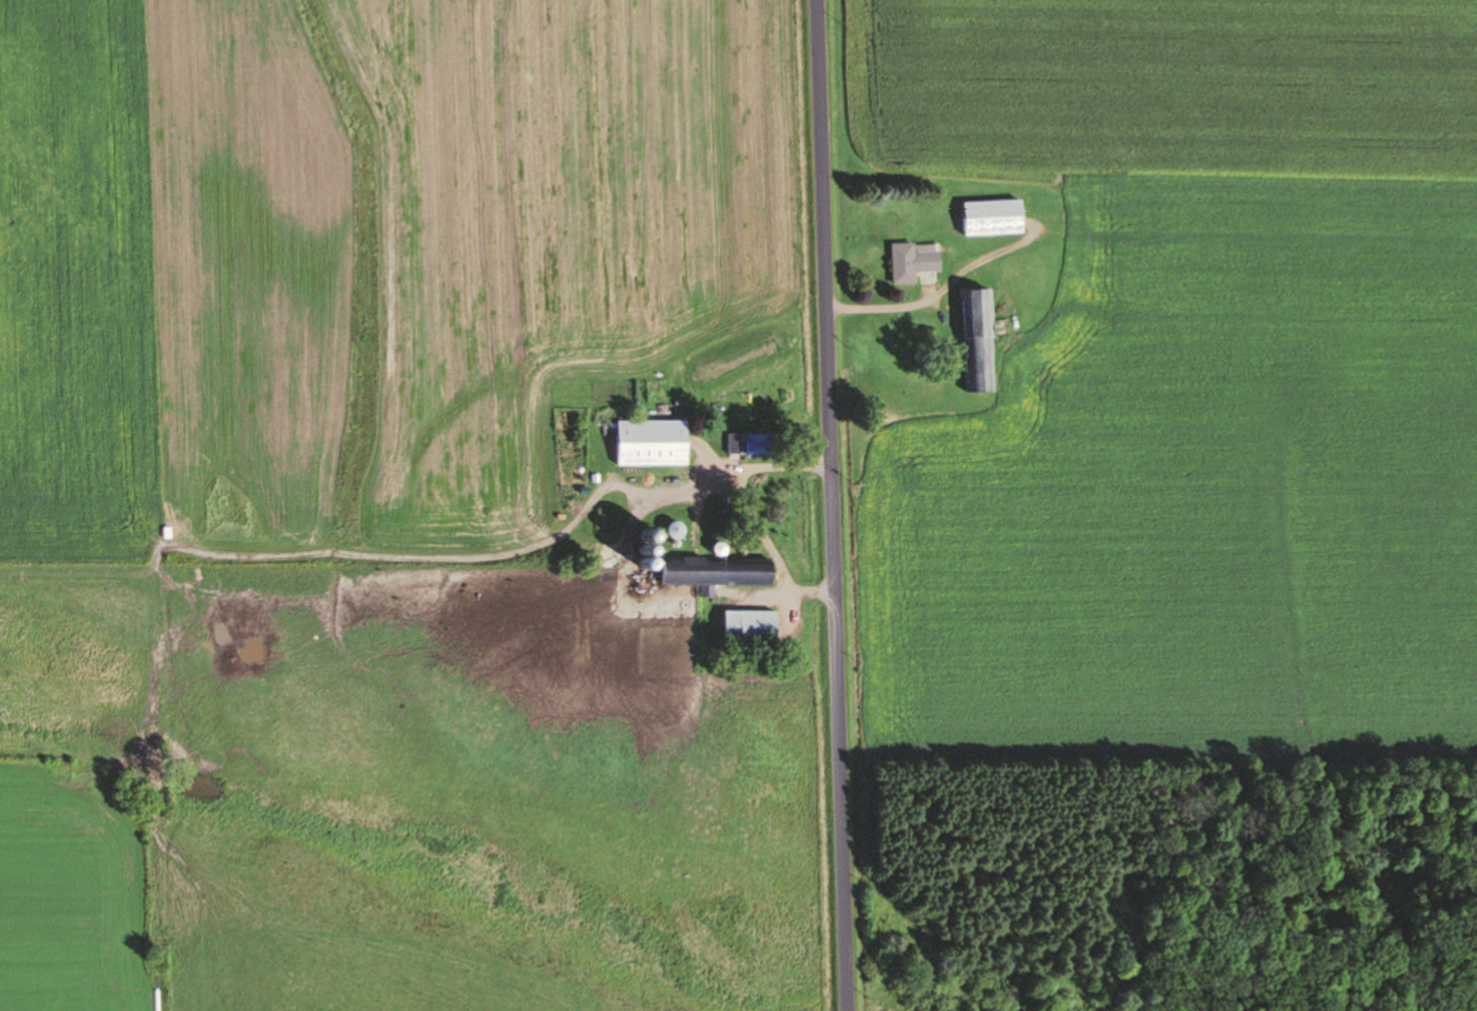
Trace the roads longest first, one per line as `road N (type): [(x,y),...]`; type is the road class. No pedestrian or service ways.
road 1 (residential): [(843,1010),(812,0)]

